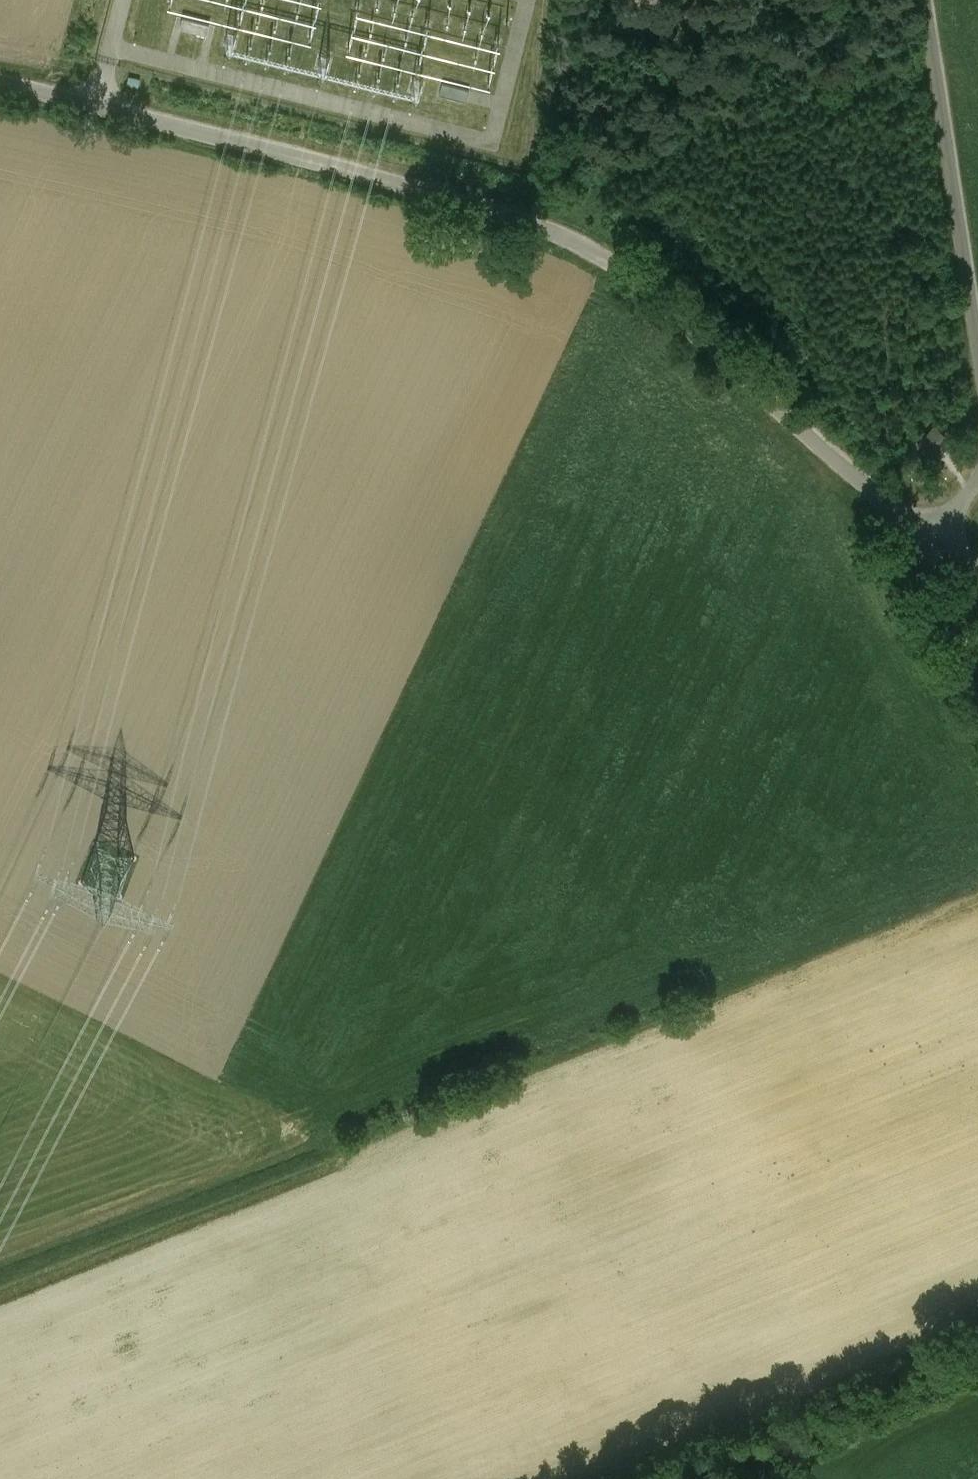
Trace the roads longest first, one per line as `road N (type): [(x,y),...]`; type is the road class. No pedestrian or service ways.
road 1 (unclassified): [(935,536),(809,431),(686,312),(600,254),(412,187),(0,82)]
road 2 (unclassified): [(928,0),(977,338)]
road 3 (unclassified): [(935,536),(947,586),(977,651)]

